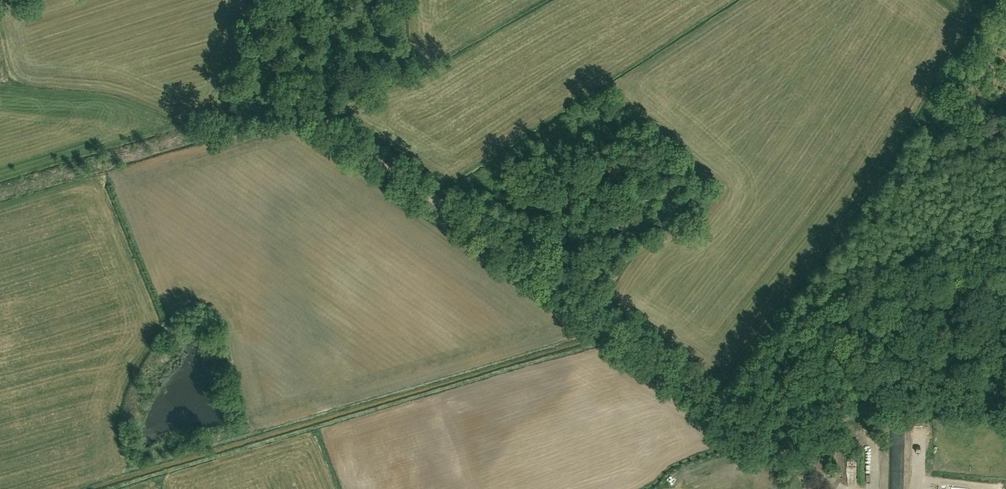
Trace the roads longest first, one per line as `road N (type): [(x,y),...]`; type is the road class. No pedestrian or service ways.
road 1 (track): [(1005,409),(946,399),(886,404),(783,449),(305,107),(270,55),(258,0)]

